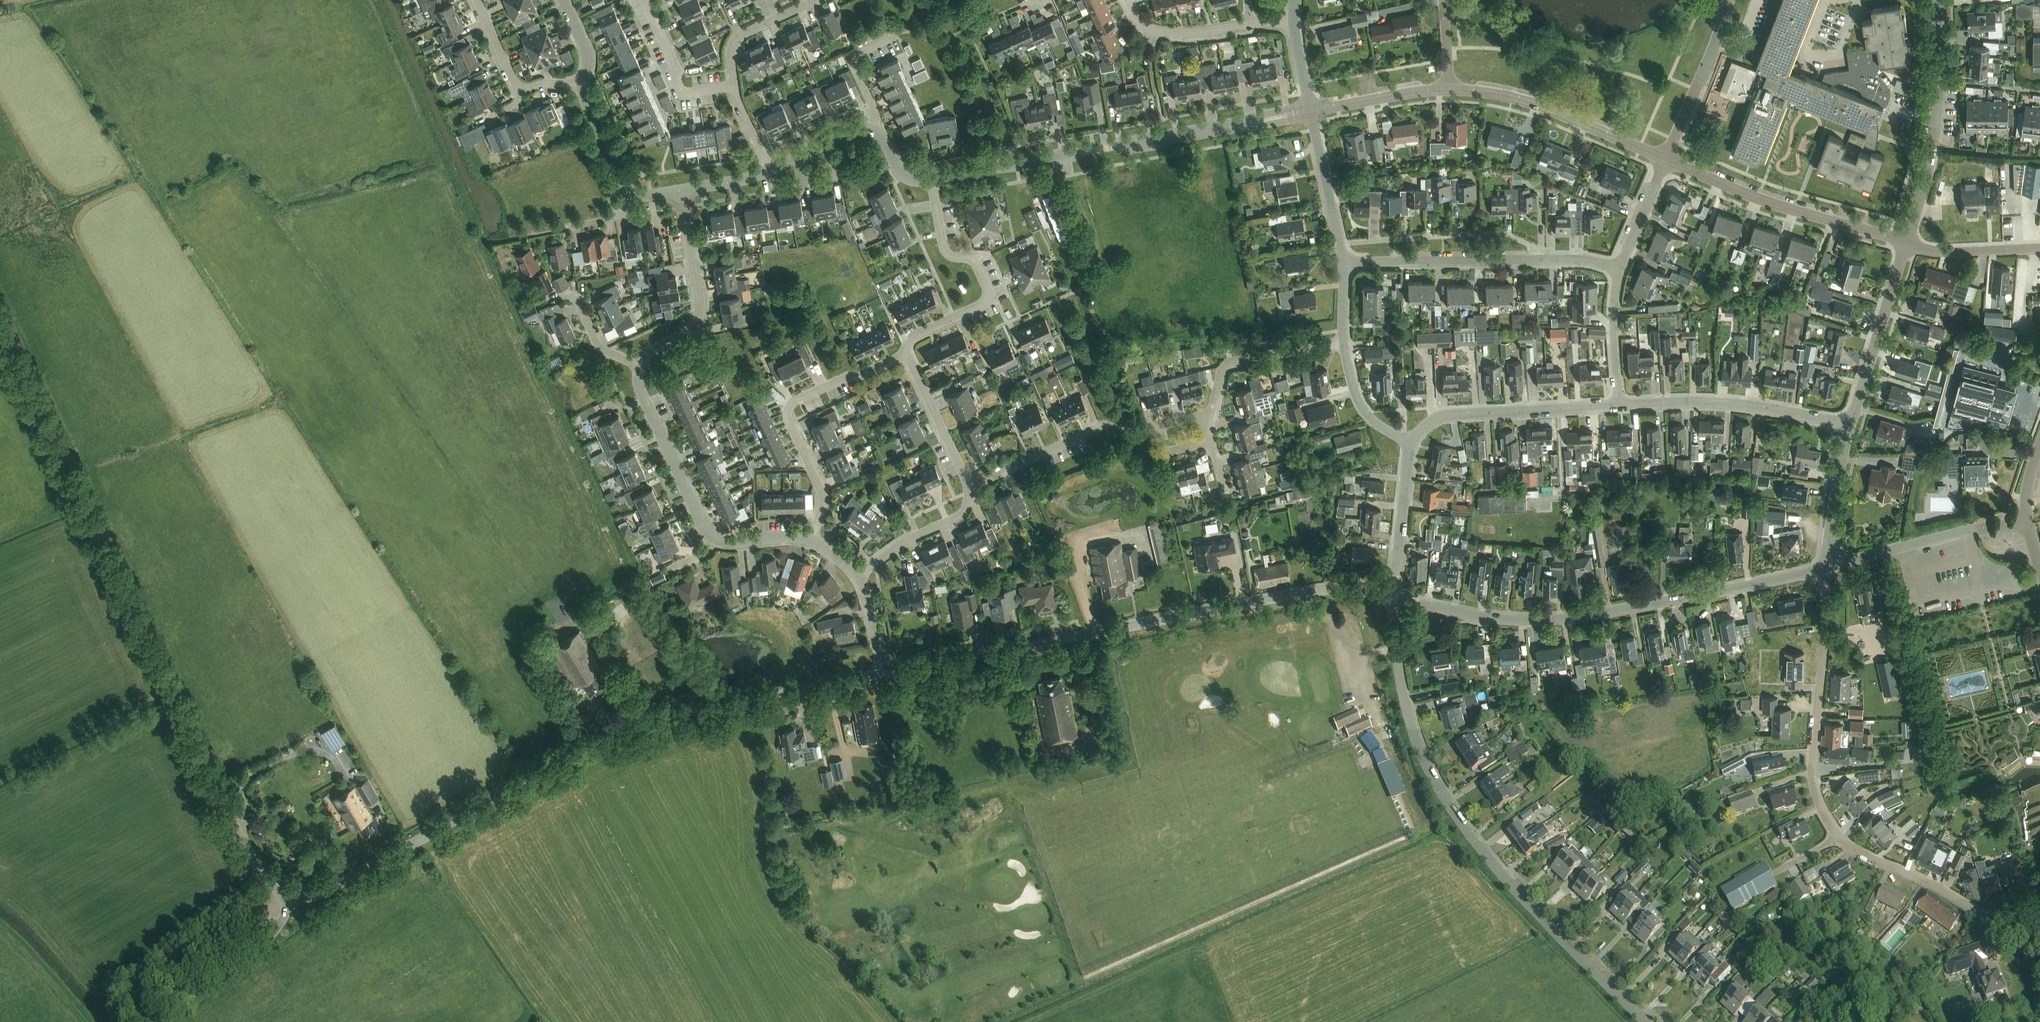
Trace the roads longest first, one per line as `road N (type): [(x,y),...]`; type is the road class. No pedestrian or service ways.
road 1 (tertiary): [(292,897),(271,887),(238,832),(0,326)]
road 2 (tertiary): [(884,674),(1319,592),(1393,596)]
road 3 (unclassified): [(1647,1021),(1507,880),(1449,807),(1404,700),(1393,596)]
road 4 (residential): [(2039,940),(1859,852),(1825,814),(1813,757),(1827,568)]
road 5 (tertiary): [(693,711),(612,736),(321,893),(292,897)]
road 6 (tertiary): [(1393,596),(1545,623),(1827,568)]
road 7 (residential): [(1311,113),(932,181)]
road 8 (residential): [(814,541),(719,539),(701,518),(640,390),(639,363)]
road 9 (residential): [(1618,267),(1549,258),(1343,264)]
road 10 (residential): [(814,541),(823,495),(789,415),(792,403),(909,355)]
road 11 (residential): [(1665,159),(1906,241)]
road 12 (unclassified): [(1906,241),(1937,107),(1937,0)]
road 13 (residential): [(909,355),(915,335),(988,294),(975,265),(944,247),(932,181)]
road 14 (residential): [(1849,424),(1718,401),(1620,405)]
road 15 (residential): [(1449,90),(1549,109),(1665,159)]
road 16 (residential): [(1620,405),(1450,415),(1424,424),(1411,443)]
road 17 (tertiary): [(1827,568),(2026,522)]
road 18 (residential): [(639,363),(699,320),(680,191)]
road 19 (tertiary): [(693,711),(884,674)]
road 20 (unclassified): [(148,1021),(258,946),(292,897)]
road 21 (unclassified): [(1849,424),(1906,241)]
road 22 (residential): [(1665,159),(1725,0)]
road 23 (residential): [(1210,412),(1220,372),(1231,362),(1342,341)]
road 24 (residential): [(1343,264),(1311,113)]
road 25 (residential): [(1411,443),(1393,596)]
road 26 (residential): [(968,489),(1108,426)]
road 27 (residential): [(736,89),(687,94),(645,0)]
road 28 (residential): [(968,489),(909,355)]
road 29 (unclassified): [(1827,568),(1849,424)]
road 30 (residential): [(859,576),(959,517),(968,489)]
road 31 (residential): [(1311,113),(1449,90)]
road 32 (residential): [(736,89),(738,39),(818,0)]
road 33 (residential): [(1620,405),(1618,267)]
road 34 (residential): [(1249,23),(1162,32),(1143,23),(1127,0)]
road 35 (residential): [(2039,248),(1940,252),(1906,241)]
road 36 (residential): [(1411,443),(1366,411),(1342,341)]
road 37 (residential): [(637,196),(623,184),(582,84)]

